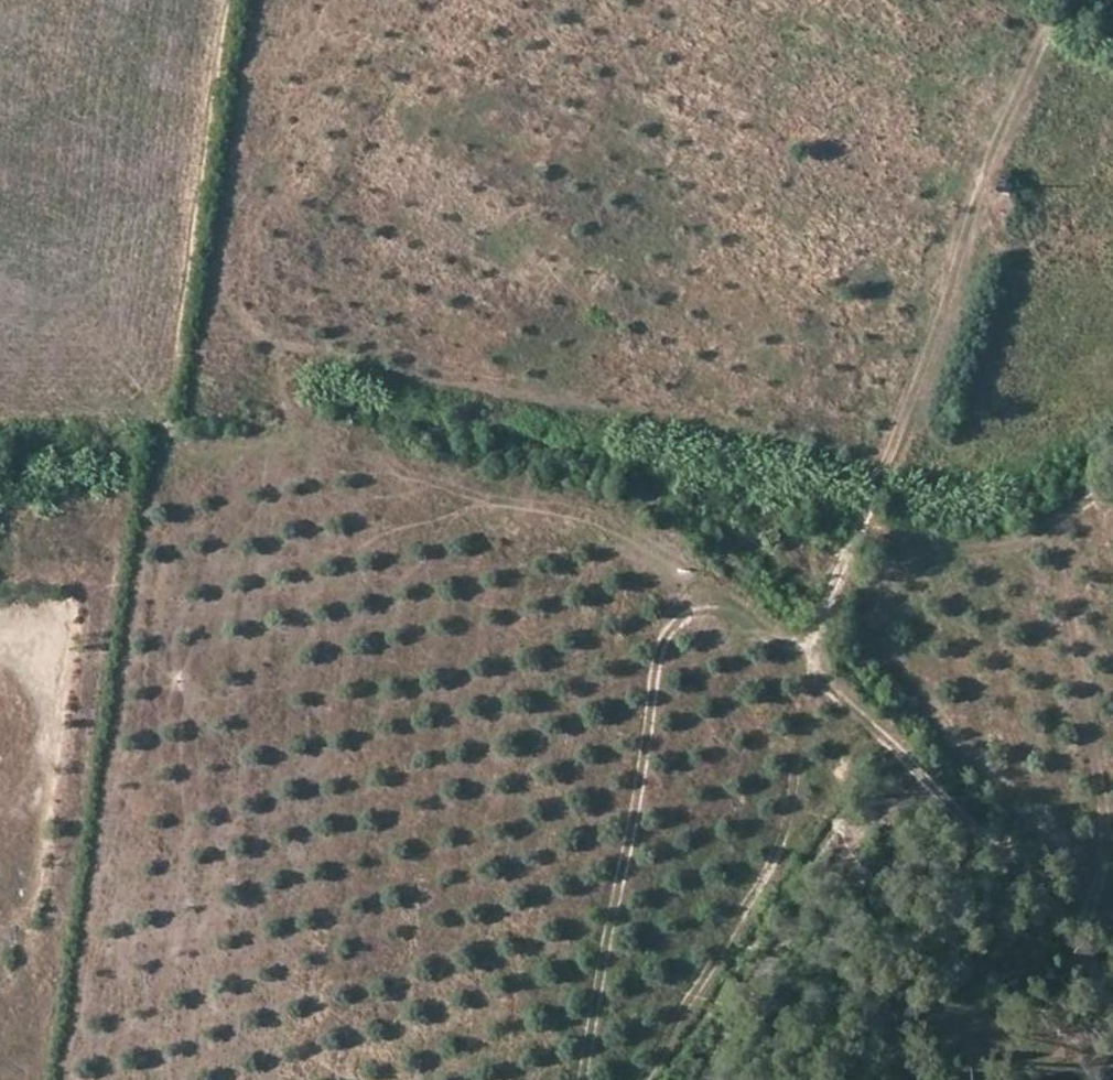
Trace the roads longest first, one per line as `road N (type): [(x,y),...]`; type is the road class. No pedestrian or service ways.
road 1 (track): [(662,1079),(788,876),(826,692)]

